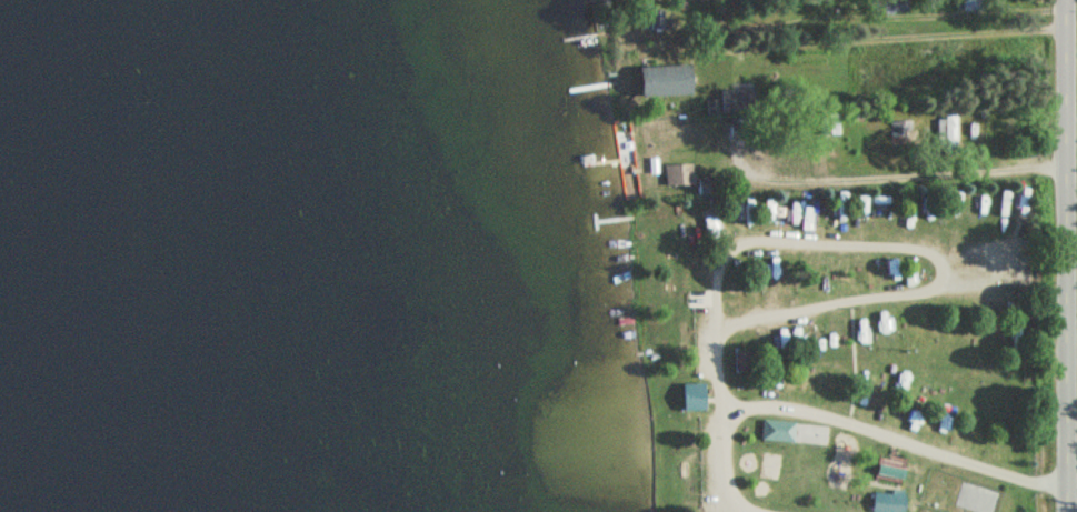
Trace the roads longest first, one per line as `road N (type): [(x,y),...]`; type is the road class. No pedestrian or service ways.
road 1 (residential): [(1070,511),(1076,196)]

